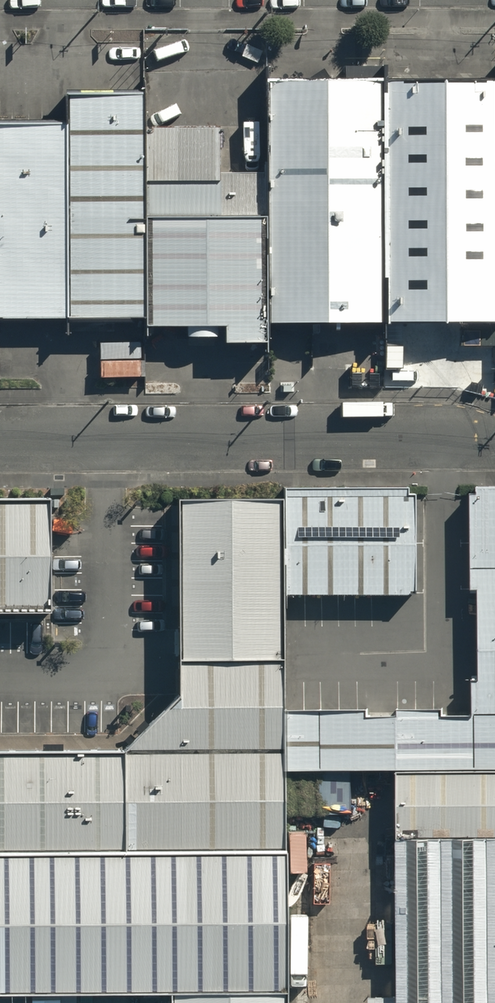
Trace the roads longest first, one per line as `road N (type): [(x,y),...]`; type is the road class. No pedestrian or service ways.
road 1 (residential): [(0,448),(494,445)]

